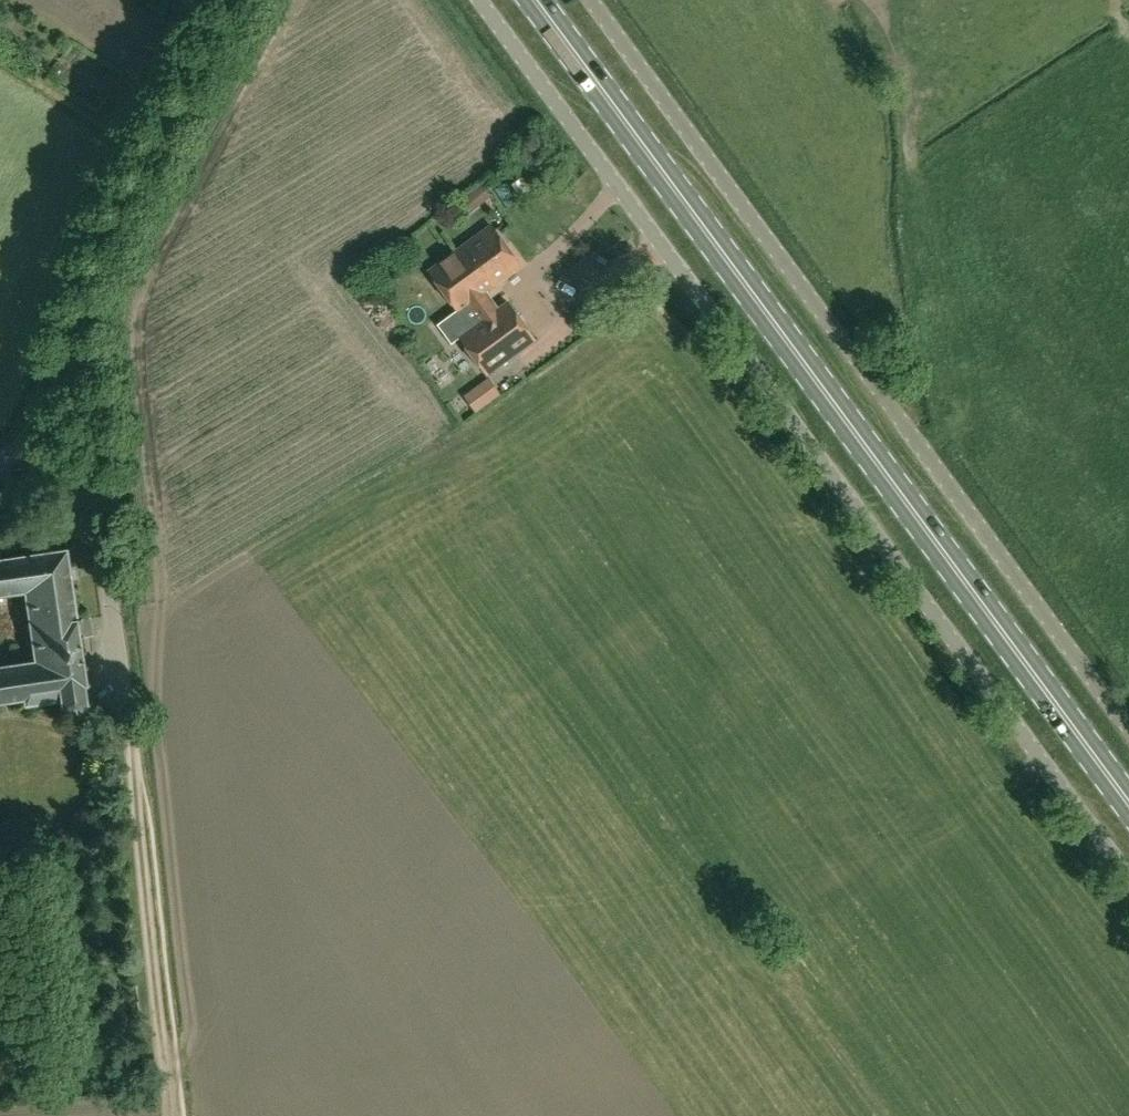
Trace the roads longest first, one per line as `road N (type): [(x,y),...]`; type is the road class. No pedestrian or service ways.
road 1 (unclassified): [(1128,880),(480,0)]
road 2 (primary): [(1128,805),(534,0)]
road 3 (unclassified): [(1128,730),(583,0)]
road 4 (unclassified): [(125,731),(79,323),(97,259),(238,0)]
road 5 (track): [(173,1115),(125,731)]

